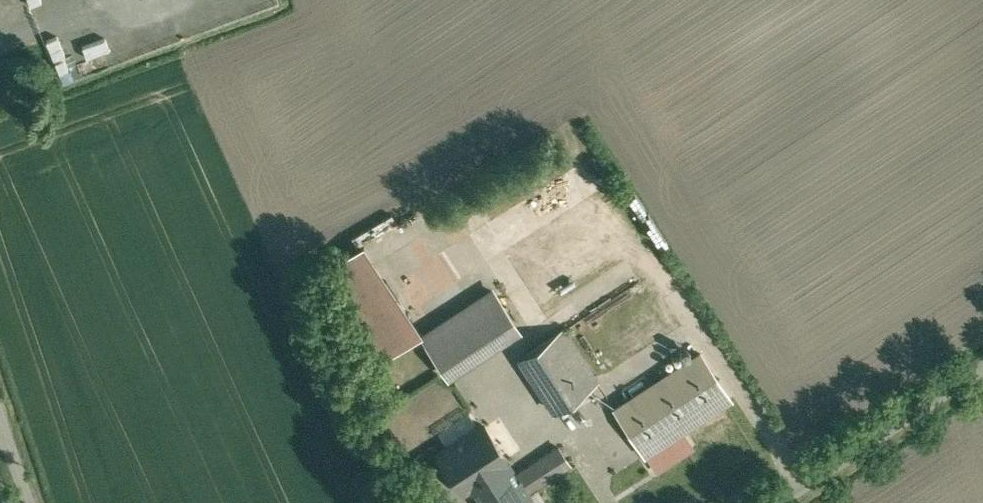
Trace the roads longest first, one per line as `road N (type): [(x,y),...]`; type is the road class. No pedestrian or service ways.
road 1 (unclassified): [(982,353),(761,502)]

